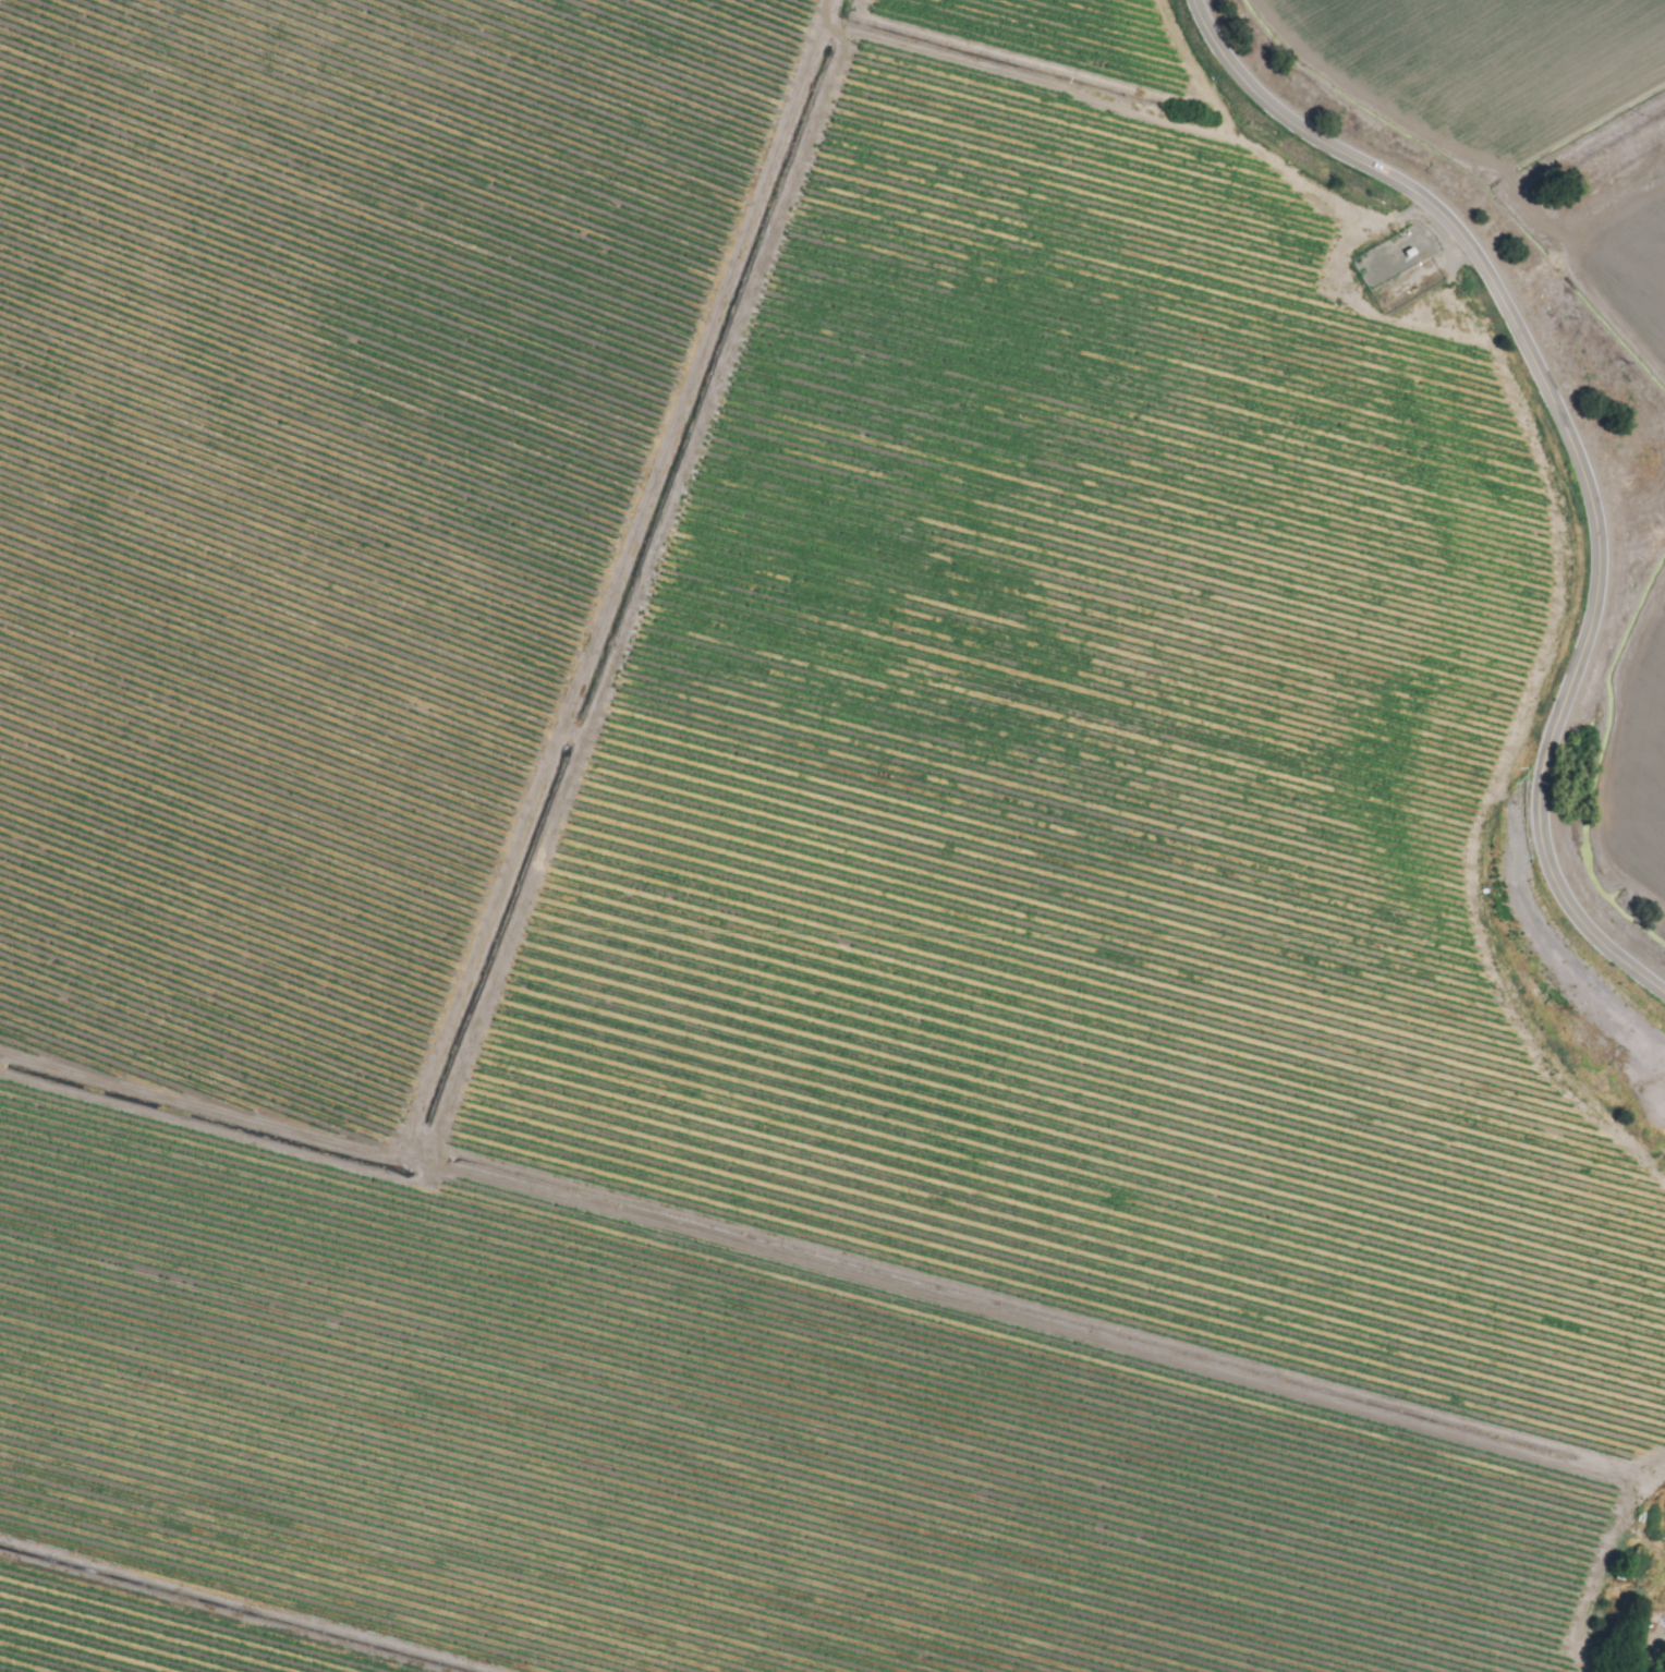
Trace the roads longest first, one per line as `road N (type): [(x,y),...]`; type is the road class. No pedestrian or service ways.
road 1 (tertiary): [(1192,0),(1227,61),(1265,102),(1423,197),(1460,232),(1522,336),(1579,456),(1601,545),(1595,608),(1543,775),(1546,846),(1581,922),(1664,995)]
road 2 (track): [(1577,240),(1336,73),(1265,0)]
road 3 (track): [(1664,183),(1557,253),(1505,302)]

